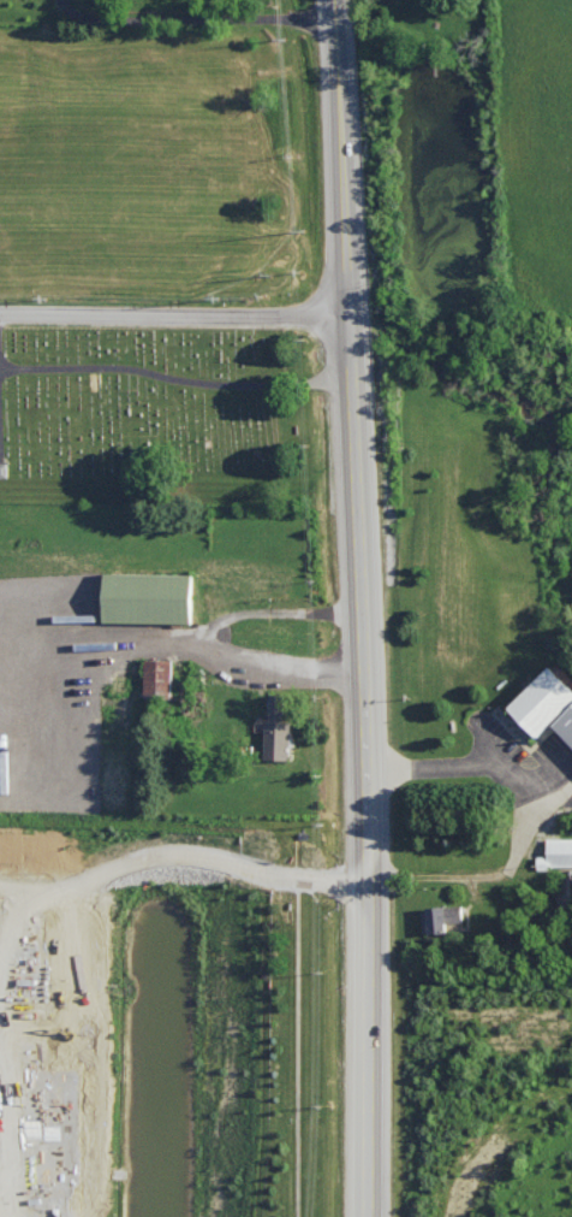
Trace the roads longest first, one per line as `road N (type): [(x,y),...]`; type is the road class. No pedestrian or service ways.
road 1 (primary): [(367,1216),(368,769),(340,0)]
road 2 (residential): [(351,315),(0,313)]

